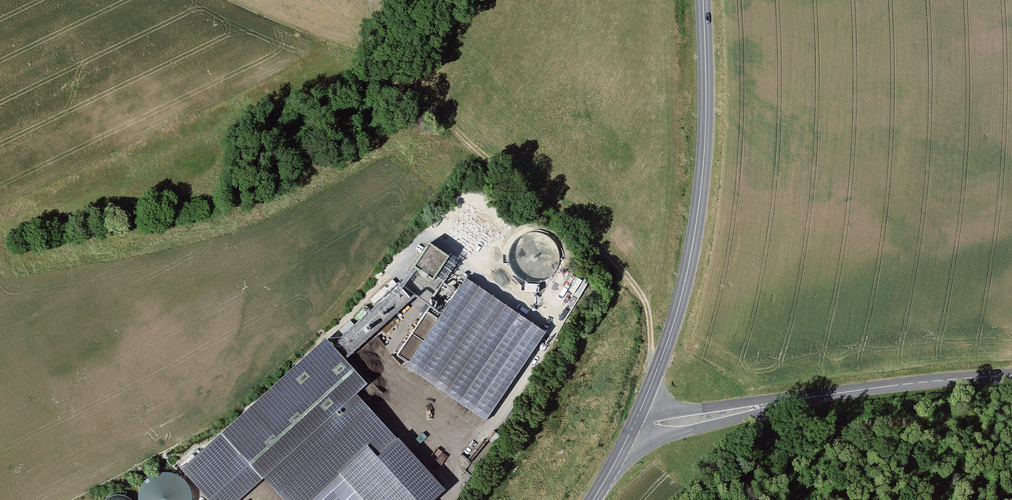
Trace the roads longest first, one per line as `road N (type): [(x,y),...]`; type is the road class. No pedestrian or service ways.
road 1 (secondary): [(634,425),(680,308),(696,238),(706,115),(703,0)]
road 2 (tertiary): [(634,425),(1011,376)]

